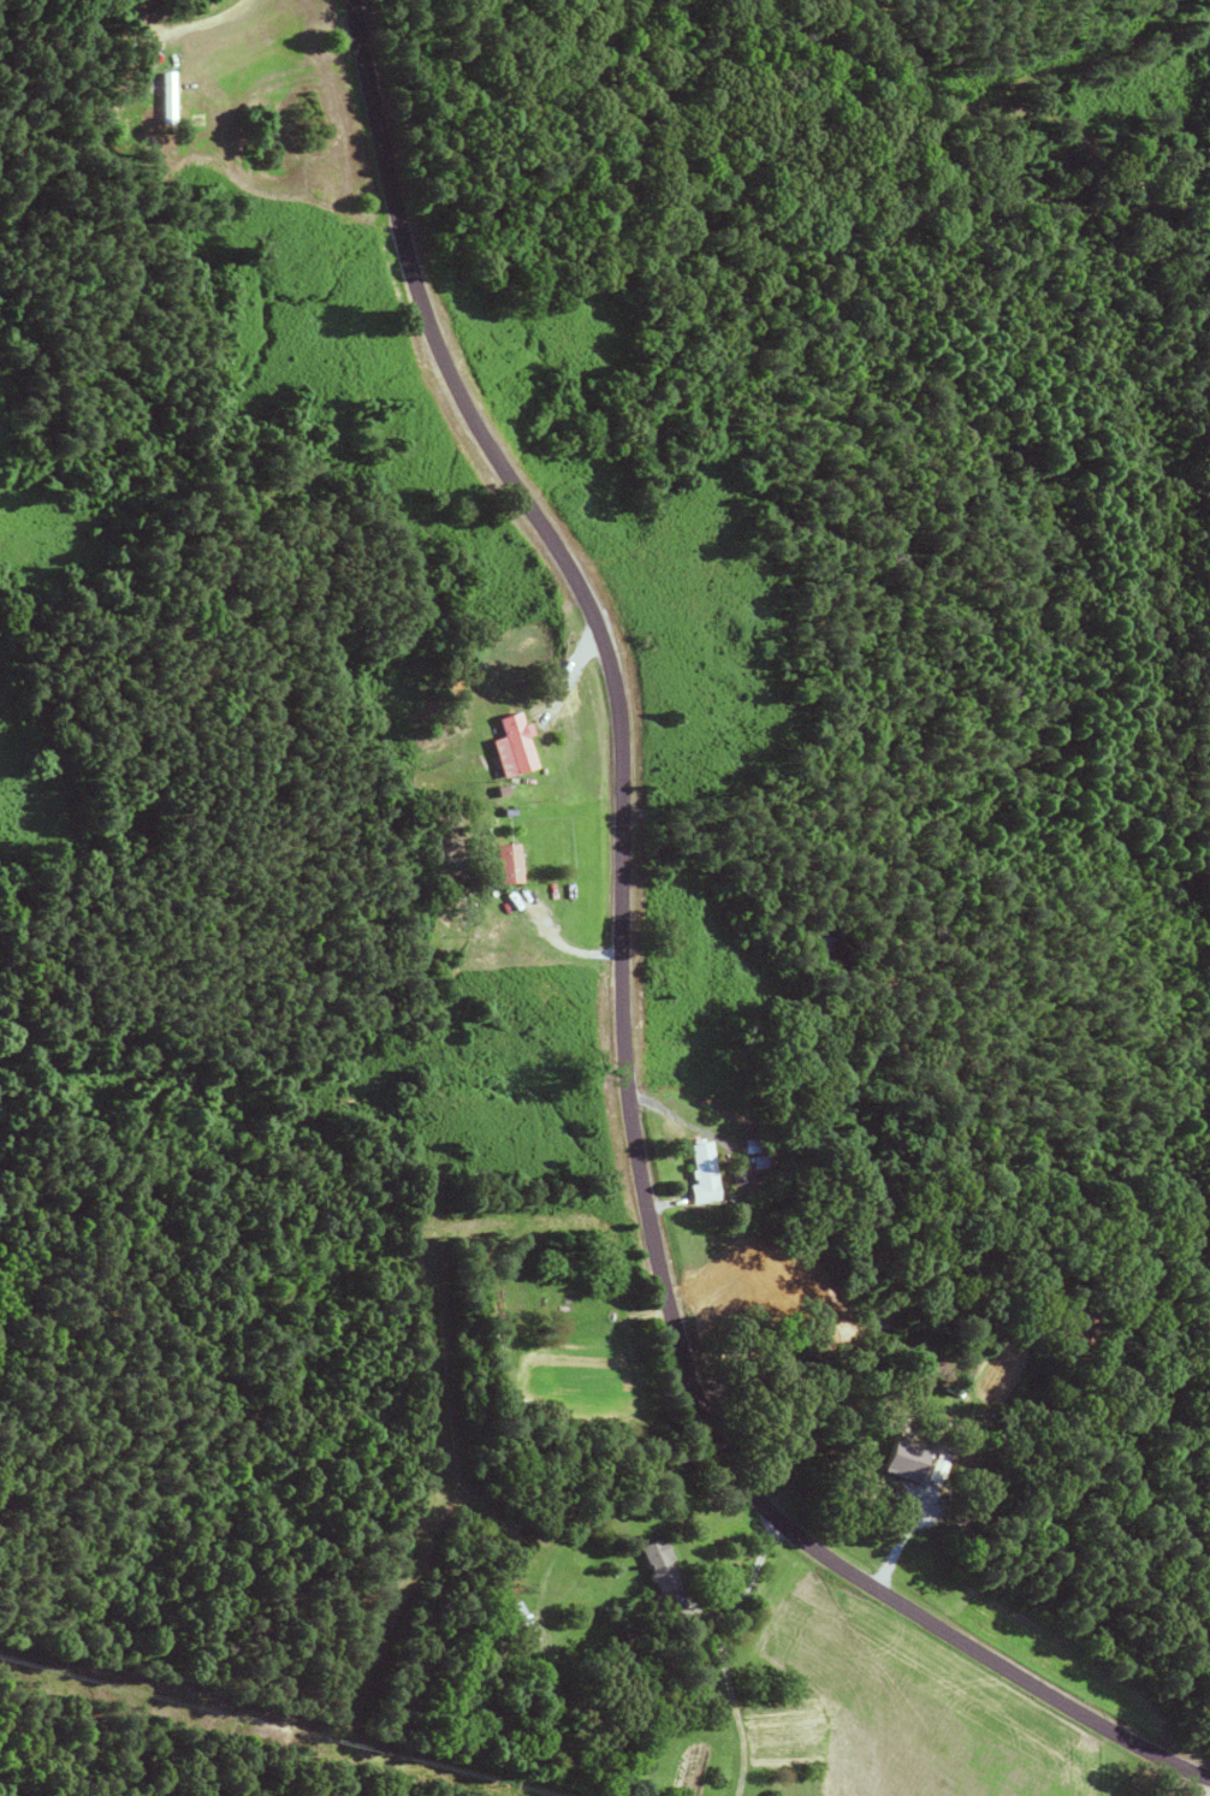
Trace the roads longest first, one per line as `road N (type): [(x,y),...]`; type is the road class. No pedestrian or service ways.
road 1 (residential): [(351,0),(413,291),(616,668),(623,782),(617,1043),(625,1126),(713,1448),(813,1547),(1209,1781)]

